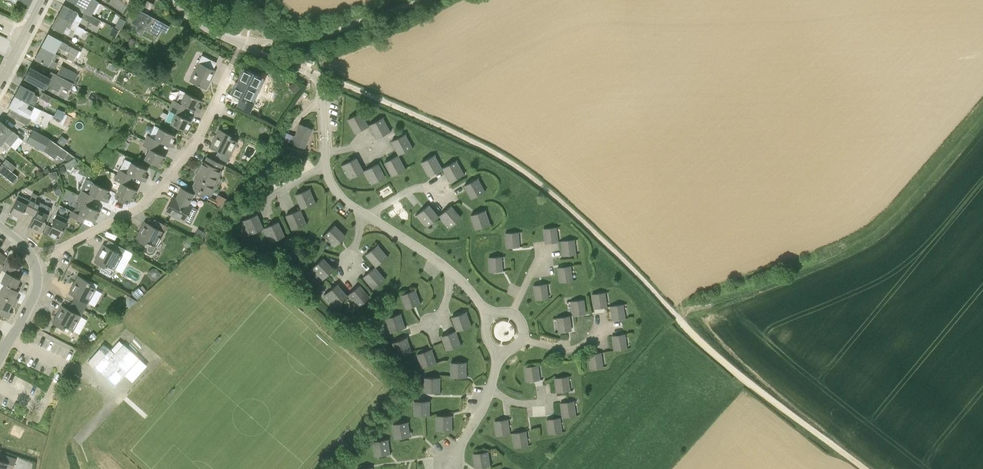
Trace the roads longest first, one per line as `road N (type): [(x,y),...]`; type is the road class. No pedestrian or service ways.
road 1 (track): [(865,468),(714,353),(514,165),(331,80)]
road 2 (residential): [(35,262),(145,202),(200,134),(230,67)]
road 3 (track): [(240,45),(319,37),(426,0)]

